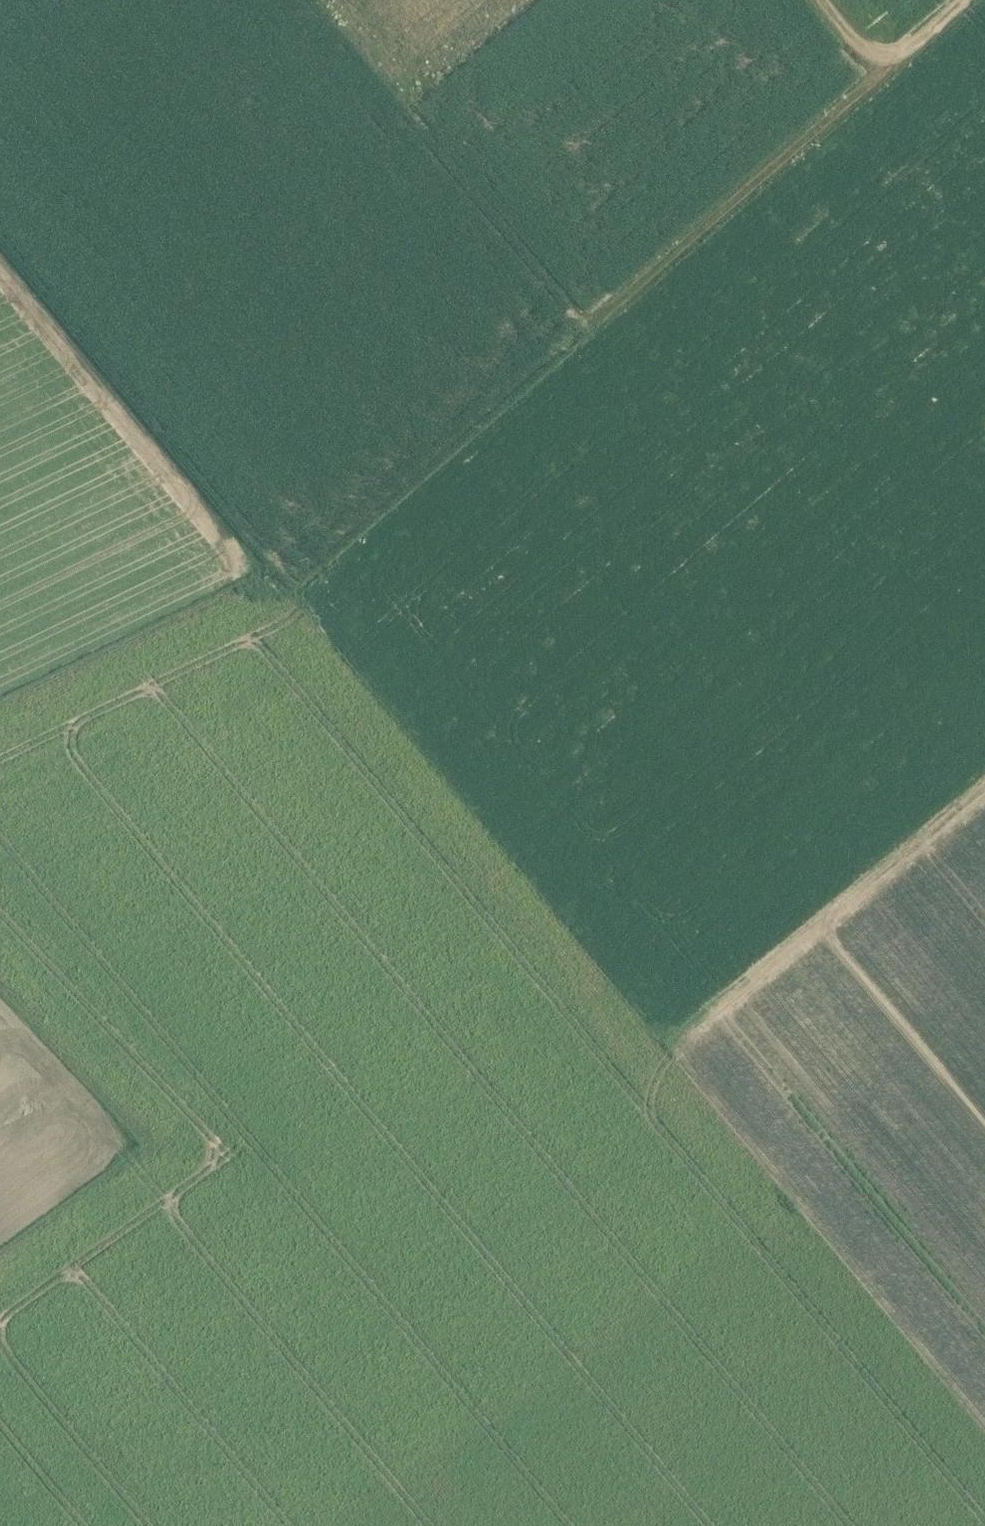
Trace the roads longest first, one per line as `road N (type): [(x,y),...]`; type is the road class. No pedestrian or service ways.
road 1 (track): [(955,0),(890,58),(872,52),(831,0)]

